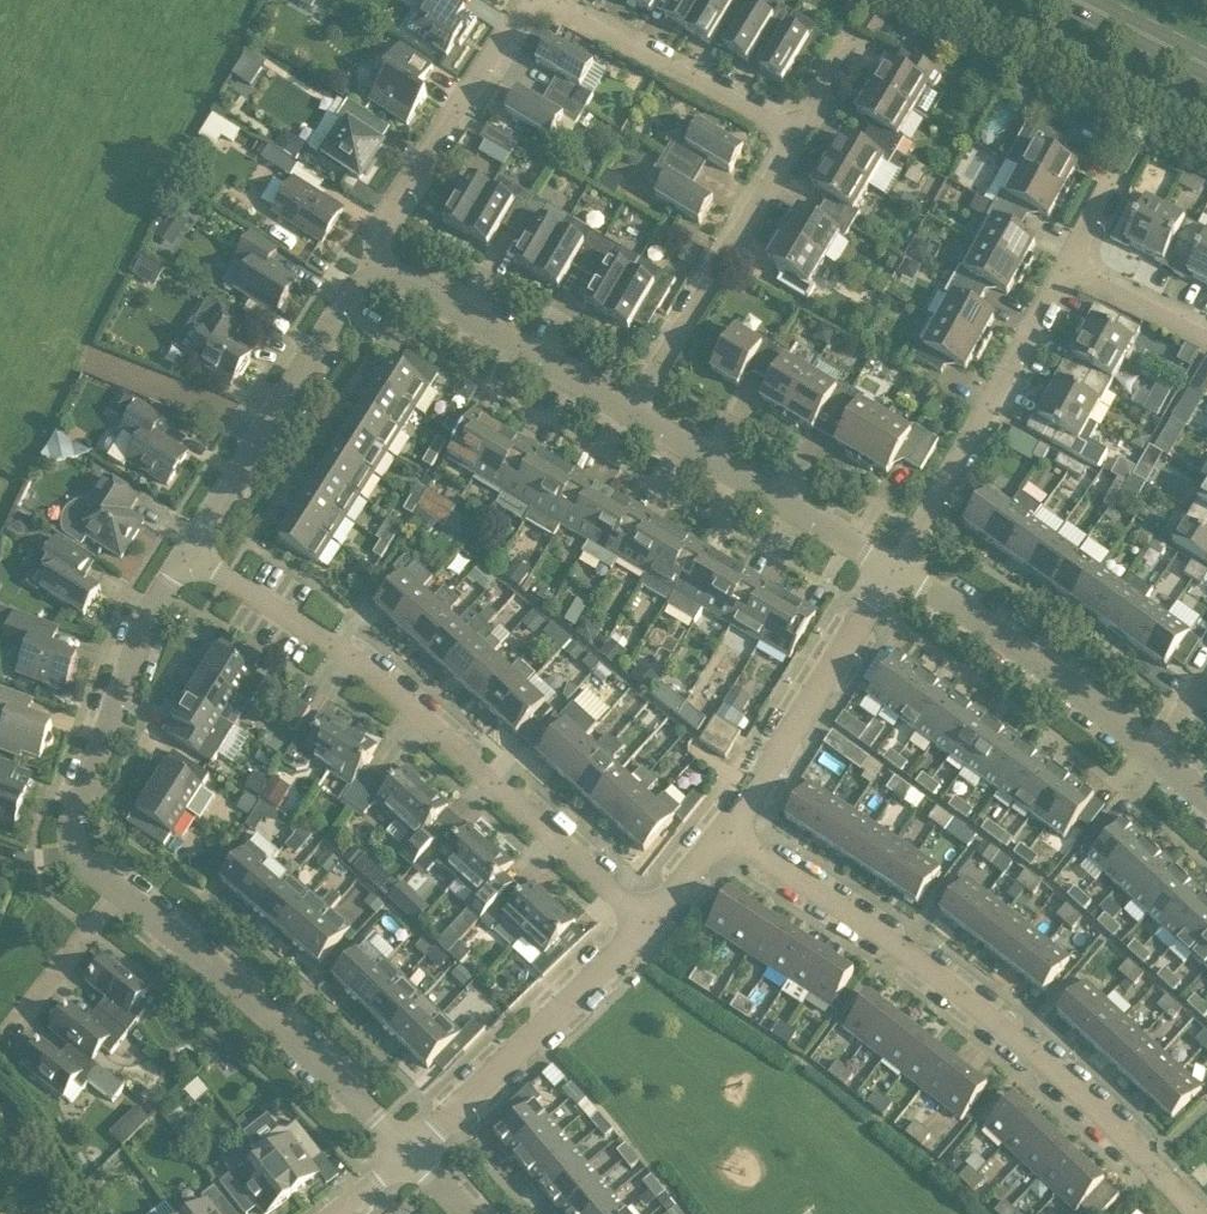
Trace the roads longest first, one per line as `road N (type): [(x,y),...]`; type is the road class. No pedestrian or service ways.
road 1 (residential): [(1204,1213),(1133,1140),(947,981),(738,825)]
road 2 (residential): [(651,915),(350,651),(193,547)]
road 3 (residential): [(119,883),(412,1157)]
road 4 (residential): [(193,547),(138,647),(73,811),(77,845),(119,883)]
road 5 (residential): [(898,568),(1076,257)]
road 6 (residential): [(412,1157),(651,915)]
road 7 (residential): [(381,278),(353,297),(193,547)]
road 8 (residential): [(381,278),(380,239),(532,0)]
road 9 (residential): [(636,410),(796,134)]
road 10 (residential): [(1157,751),(898,568)]
road 11 (residential): [(898,568),(636,410)]
road 12 (residential): [(738,825),(898,568)]
road 13 (residential): [(636,410),(413,282),(381,278)]
road 14 (residential): [(796,134),(553,0)]
road 15 (residential): [(14,1029),(119,883)]
road 16 (residential): [(1206,325),(1076,257)]
road 17 (primary): [(1206,66),(1076,0)]
road 18 (residential): [(651,915),(738,825)]

